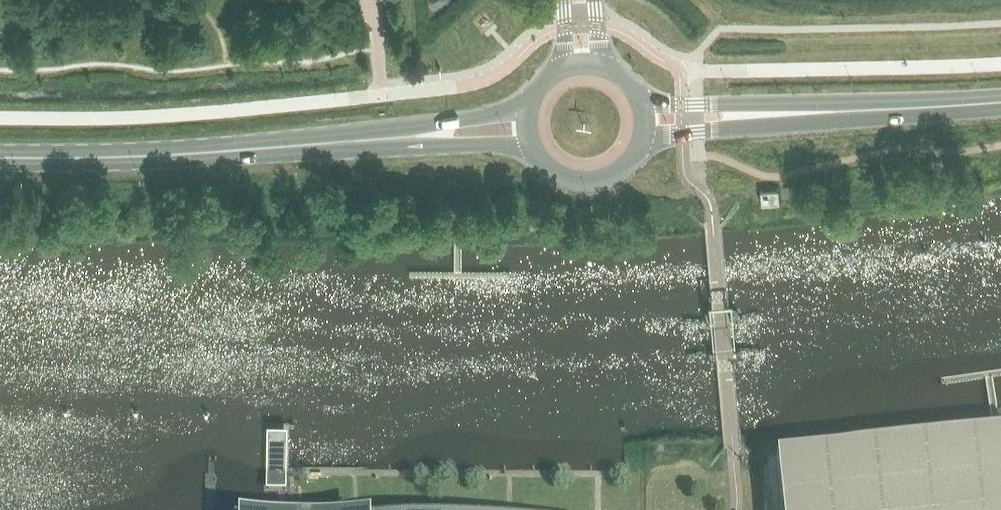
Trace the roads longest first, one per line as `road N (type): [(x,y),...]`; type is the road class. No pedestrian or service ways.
road 1 (primary): [(414,137),(0,159)]
road 2 (primary): [(831,113),(813,104),(673,106),(638,97)]
road 3 (primary): [(640,147),(673,135),(813,122),(831,113)]
road 4 (primary): [(831,113),(1000,103)]
road 5 (primary): [(532,151),(555,175),(587,183),(619,172),(640,147)]
road 6 (primary): [(530,100),(502,113),(437,123),(414,137)]
road 7 (primary): [(414,137),(436,146),(532,151)]

